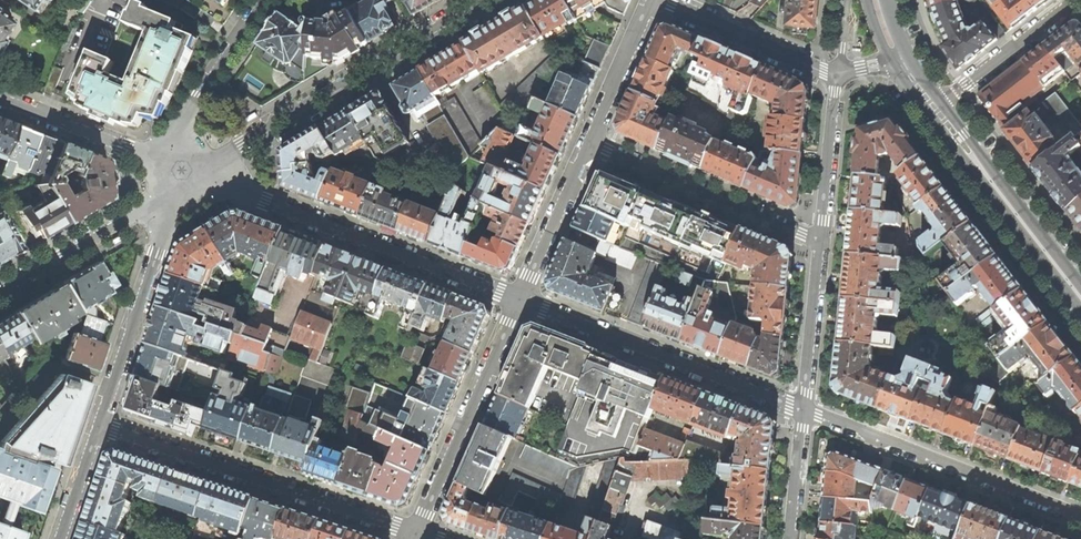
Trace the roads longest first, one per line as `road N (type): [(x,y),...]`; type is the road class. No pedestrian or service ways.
road 1 (residential): [(182,170),(521,301)]
road 2 (residential): [(182,170),(241,146),(489,0)]
road 3 (residential): [(416,534),(99,425)]
road 4 (residential): [(521,301),(804,410)]
road 5 (residential): [(1080,517),(804,410)]
road 6 (residential): [(182,170),(99,425)]
road 7 (residential): [(416,534),(521,301)]
road 8 (residential): [(590,142),(822,241)]
road 9 (secondary): [(1080,296),(935,106)]
road 10 (residential): [(0,293),(154,202),(182,170)]
road 11 (residential): [(0,99),(182,170)]
road 12 (residential): [(264,0),(199,95),(182,170)]
road 13 (residential): [(662,0),(823,71),(838,71)]
road 14 (residential): [(1076,0),(935,106)]
road 15 (residential): [(521,301),(590,142)]
road 16 (residential): [(822,241),(838,71)]
road 17 (residential): [(804,410),(822,241)]
road 18 (residential): [(590,142),(654,0)]
road 19 (residential): [(790,538),(804,410)]
road 20 (residential): [(99,425),(60,538)]

